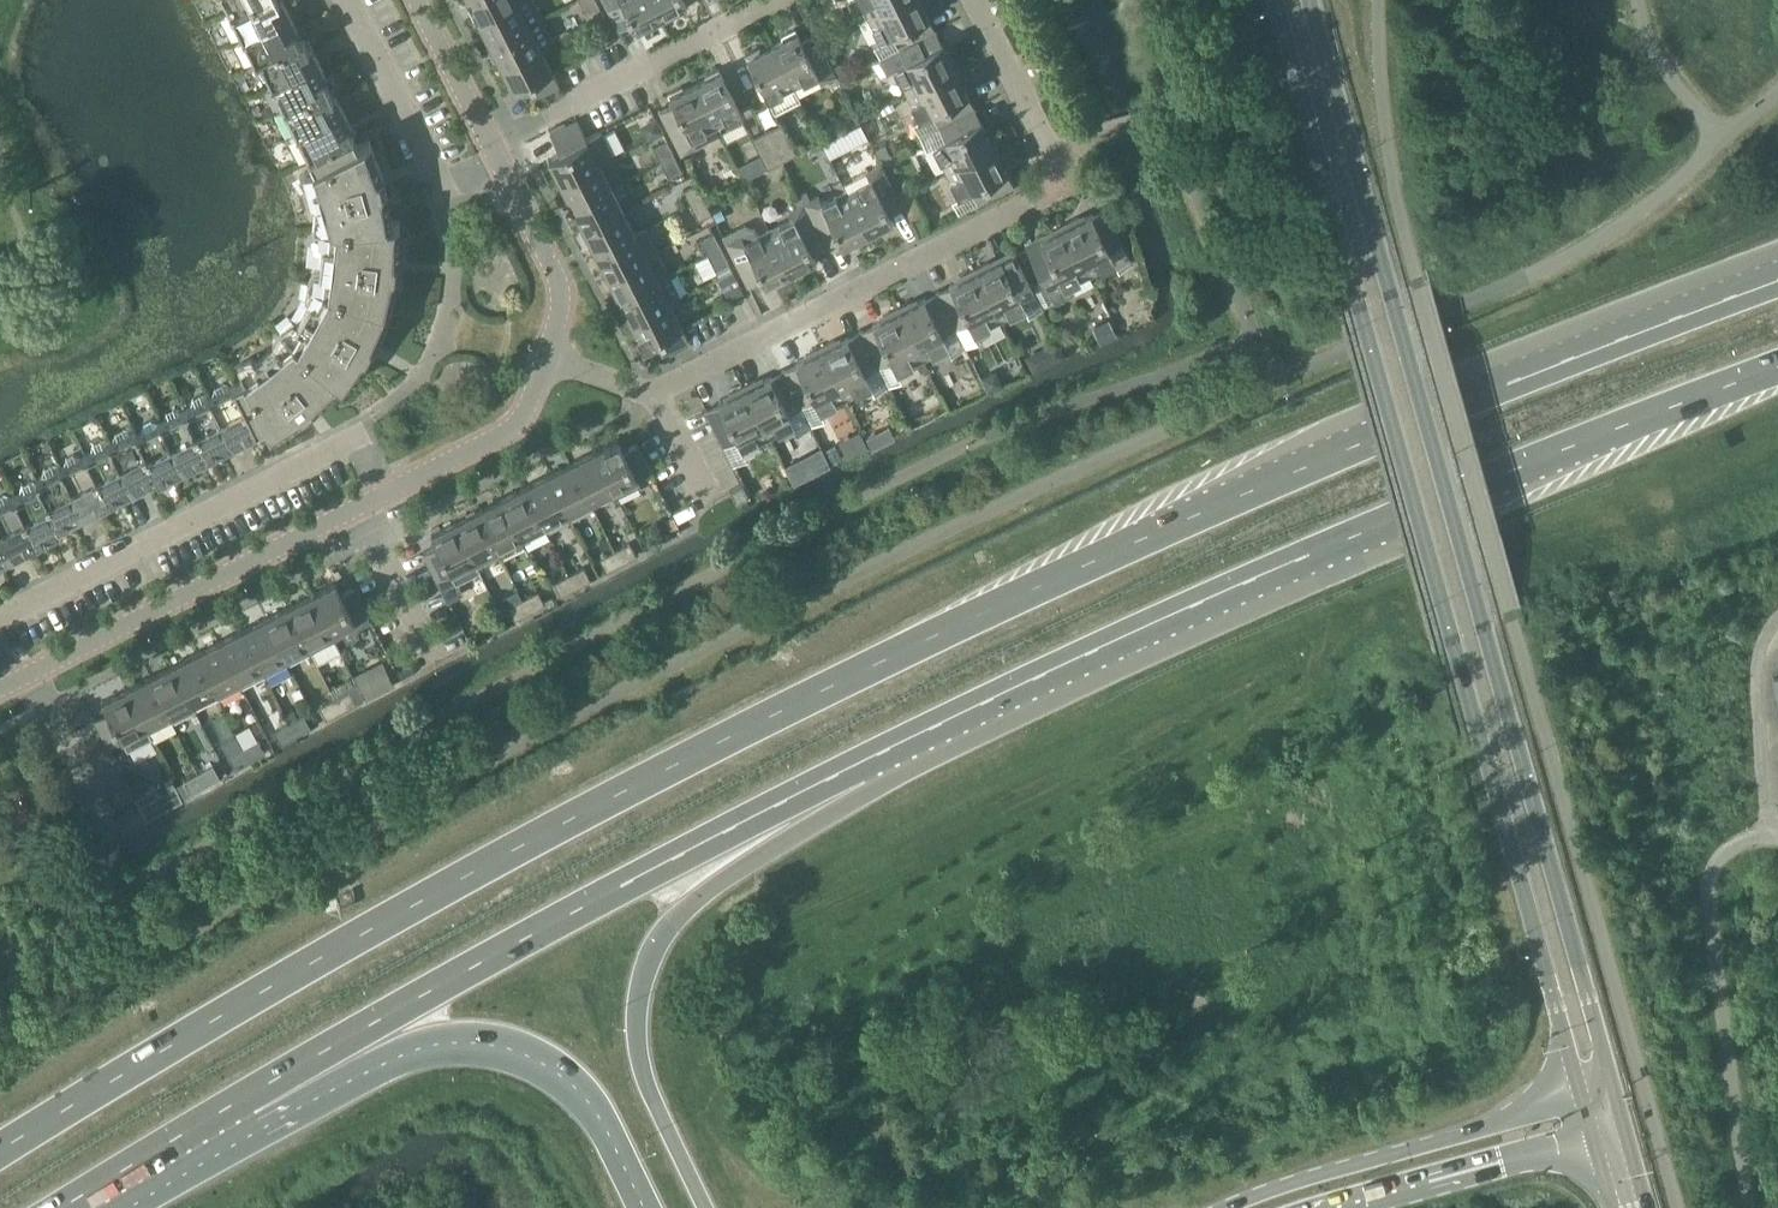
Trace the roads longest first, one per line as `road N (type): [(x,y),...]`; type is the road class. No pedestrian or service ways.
road 1 (primary): [(1777,272),(1343,447),(1052,582),(465,873),(0,1150)]
road 2 (secondary): [(1621,1111),(1390,248),(1315,0)]
road 3 (secondary): [(1280,0),(1364,267),(1586,1101)]
road 4 (primary): [(935,734),(1344,545),(1777,369)]
road 5 (primary): [(237,1103),(935,734)]
road 6 (residential): [(968,0),(1045,156),(1052,178),(1040,204),(654,397),(555,364)]
road 7 (primary): [(716,1207),(640,1056),(636,1009),(647,972),(689,907),(775,838),(935,734)]
road 8 (primary): [(237,1103),(425,1049),(509,1049),(543,1064),(606,1121),(648,1207)]
road 9 (secondary): [(1586,1101),(1222,1207)]
road 10 (residential): [(30,682),(358,509)]
road 11 (residential): [(488,145),(775,0)]
road 12 (secondary): [(1338,1207),(1596,1139)]
road 13 (residential): [(358,509),(527,430),(555,364)]
road 14 (residential): [(555,364),(568,295),(488,145)]
road 15 (unclassified): [(1777,840),(1770,839),(1760,720),(1765,647),(1777,628)]
road 16 (primary): [(68,1207),(237,1103)]
road 17 (residential): [(122,847),(30,682)]
road 18 (residential): [(434,659),(358,509)]
road 19 (residential): [(488,145),(414,0)]

